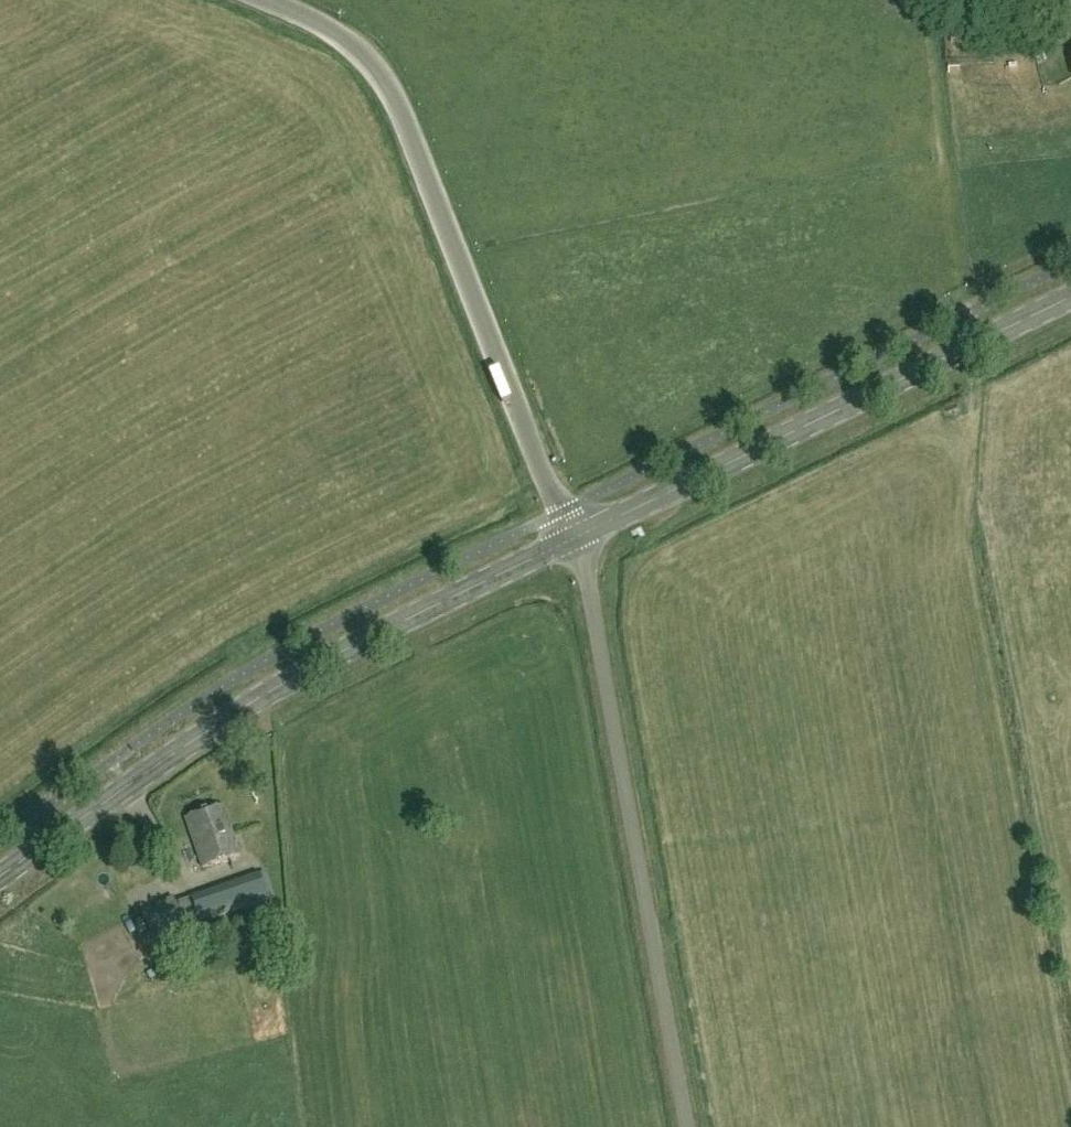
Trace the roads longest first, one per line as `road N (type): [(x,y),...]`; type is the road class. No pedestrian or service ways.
road 1 (tertiary): [(0,877),(265,694),(575,539)]
road 2 (unclassified): [(575,539),(543,478),(386,82),(345,39),(265,0)]
road 3 (unclassified): [(688,1126),(575,539)]
road 4 (tertiary): [(575,539),(1070,298)]

